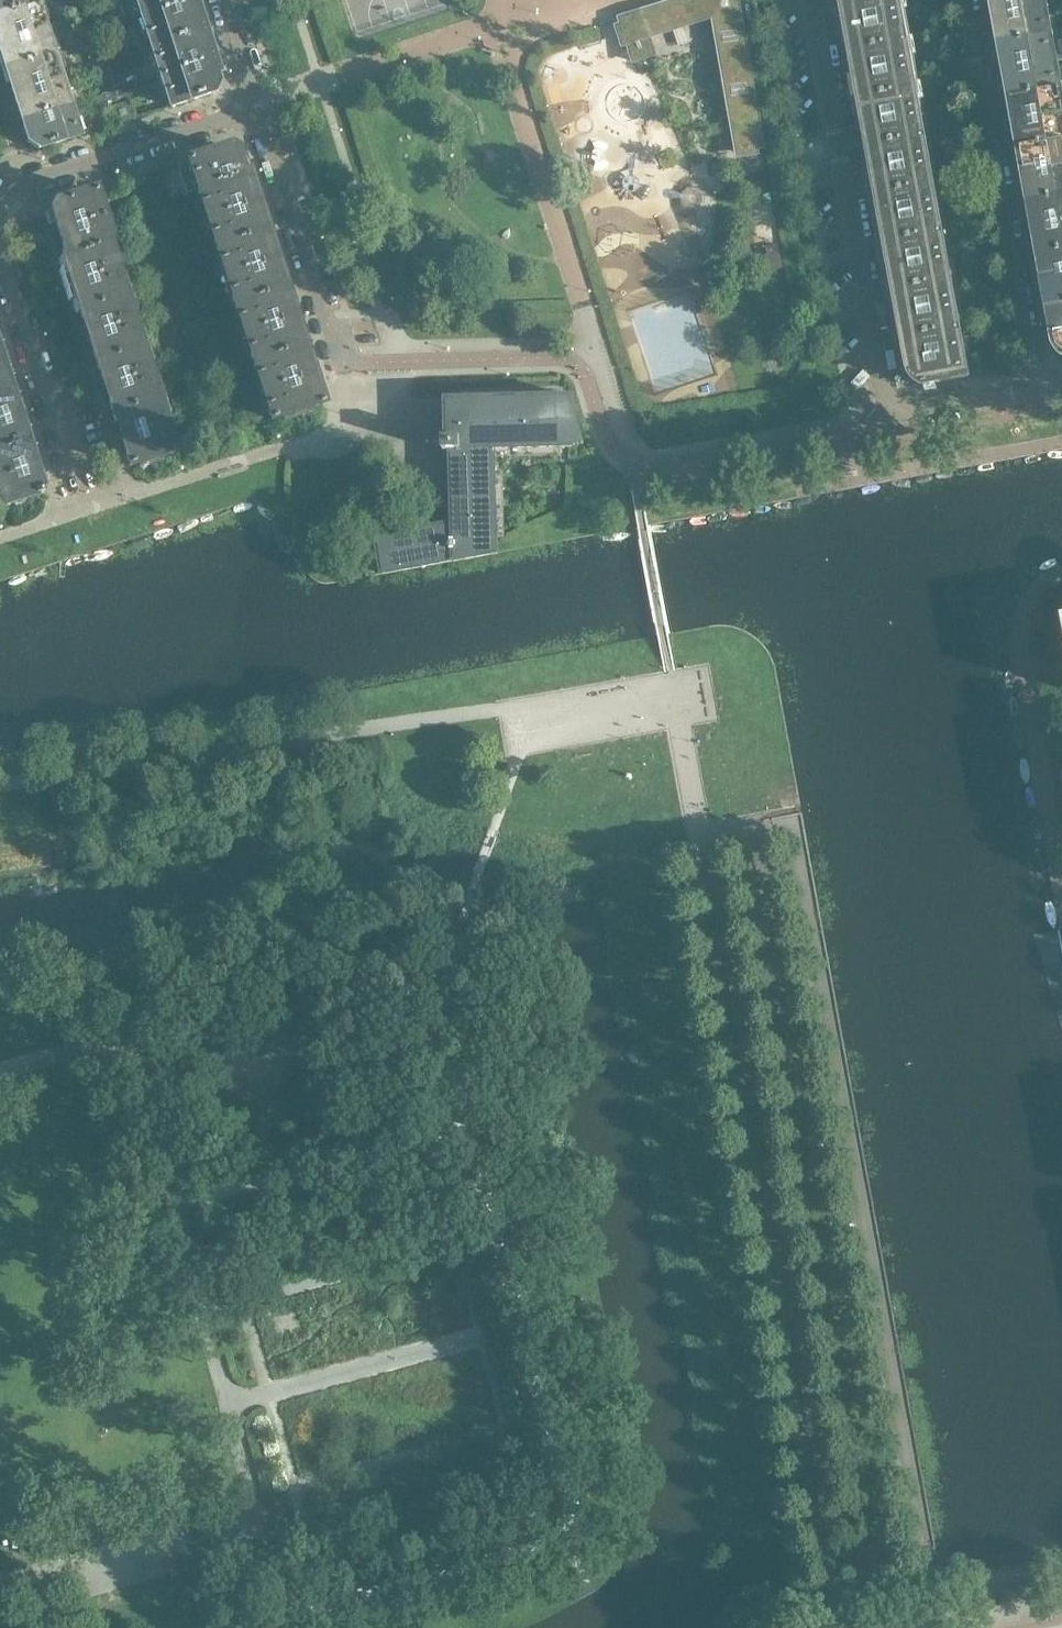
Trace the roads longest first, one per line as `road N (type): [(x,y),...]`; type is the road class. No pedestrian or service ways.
road 1 (residential): [(811,0),(887,405),(912,412),(1035,388)]
road 2 (residential): [(965,0),(1035,388)]
road 3 (residential): [(260,108),(0,191)]
road 4 (residential): [(339,362),(260,108)]
road 5 (residential): [(87,505),(0,258)]

